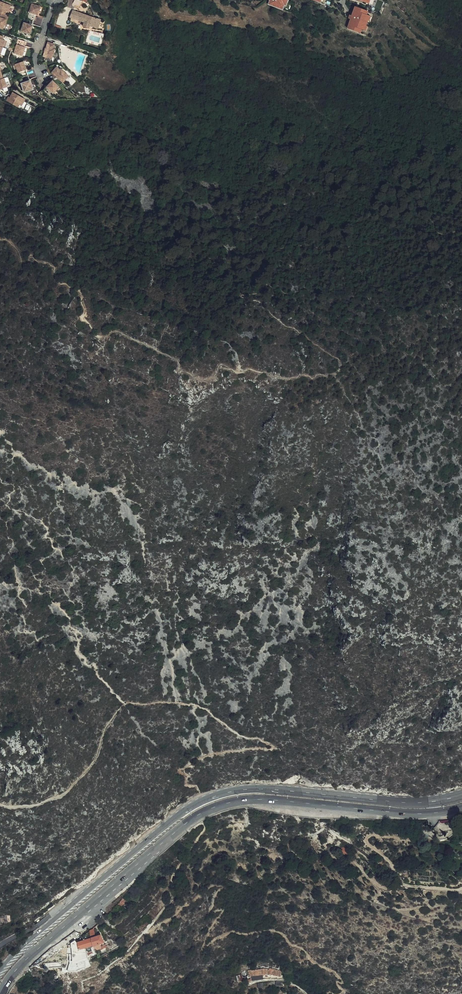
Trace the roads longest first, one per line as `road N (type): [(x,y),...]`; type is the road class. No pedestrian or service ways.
road 1 (primary): [(0,993),(32,953),(211,808),(260,799),(416,814),(461,807)]
road 2 (primary): [(461,796),(412,803),(263,790),(208,799),(159,831),(0,969)]
road 3 (track): [(453,825),(442,837),(417,830),(410,840),(372,835),(367,842),(400,883),(461,888)]

